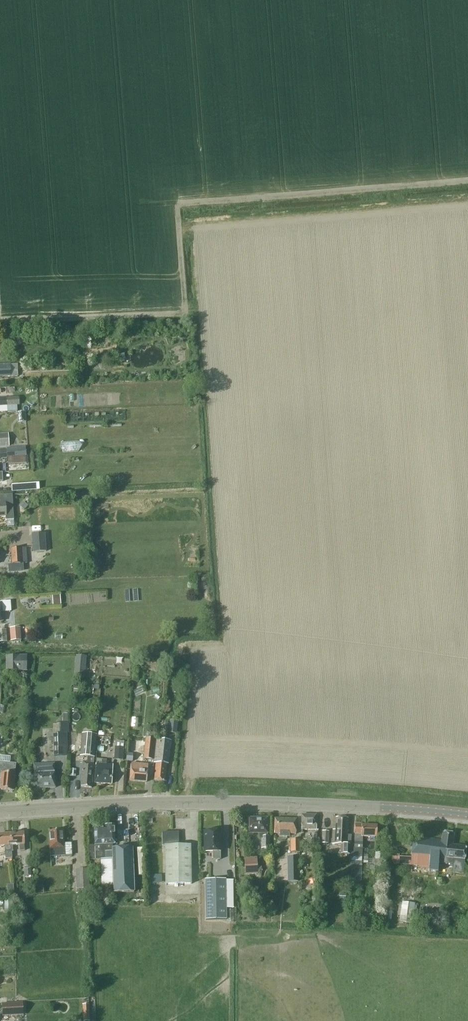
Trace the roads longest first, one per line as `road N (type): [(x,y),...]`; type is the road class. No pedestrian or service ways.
road 1 (tertiary): [(467,816),(182,802),(0,814)]

